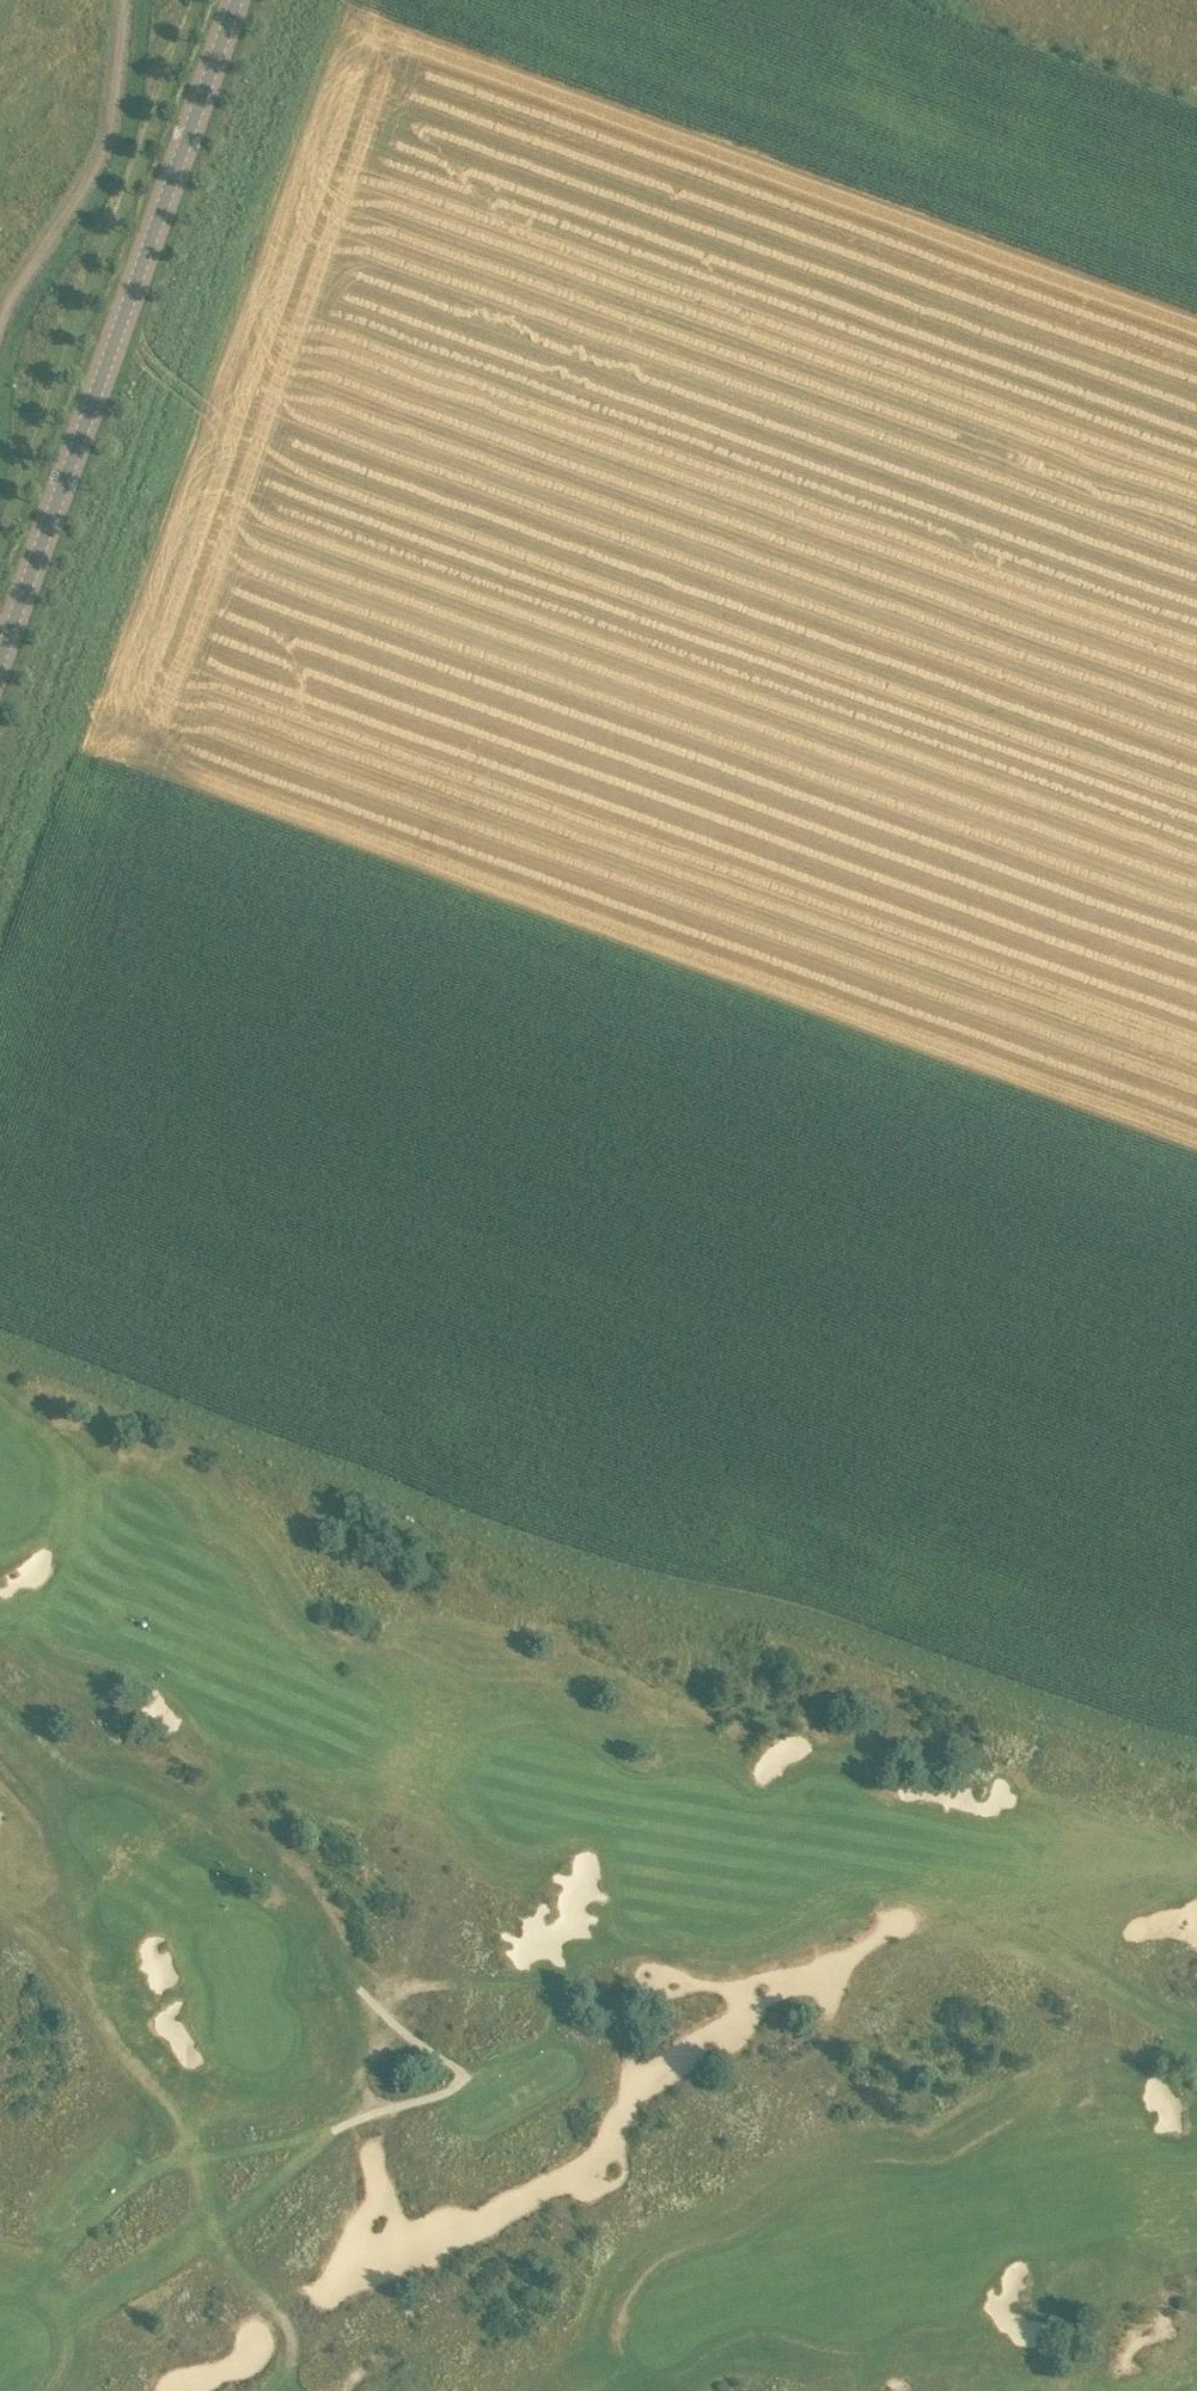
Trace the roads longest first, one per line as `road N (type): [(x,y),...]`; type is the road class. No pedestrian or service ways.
road 1 (track): [(0,1710),(66,1766),(245,1844),(275,1867),(351,1979),(372,1993),(556,1983),(633,1945)]
road 2 (secondary): [(0,656),(235,0)]
road 3 (track): [(297,2390),(287,2327),(213,2210),(171,2110),(59,1973)]
road 4 (track): [(69,2246),(179,2153),(298,2136),(340,2114),(407,1994)]

